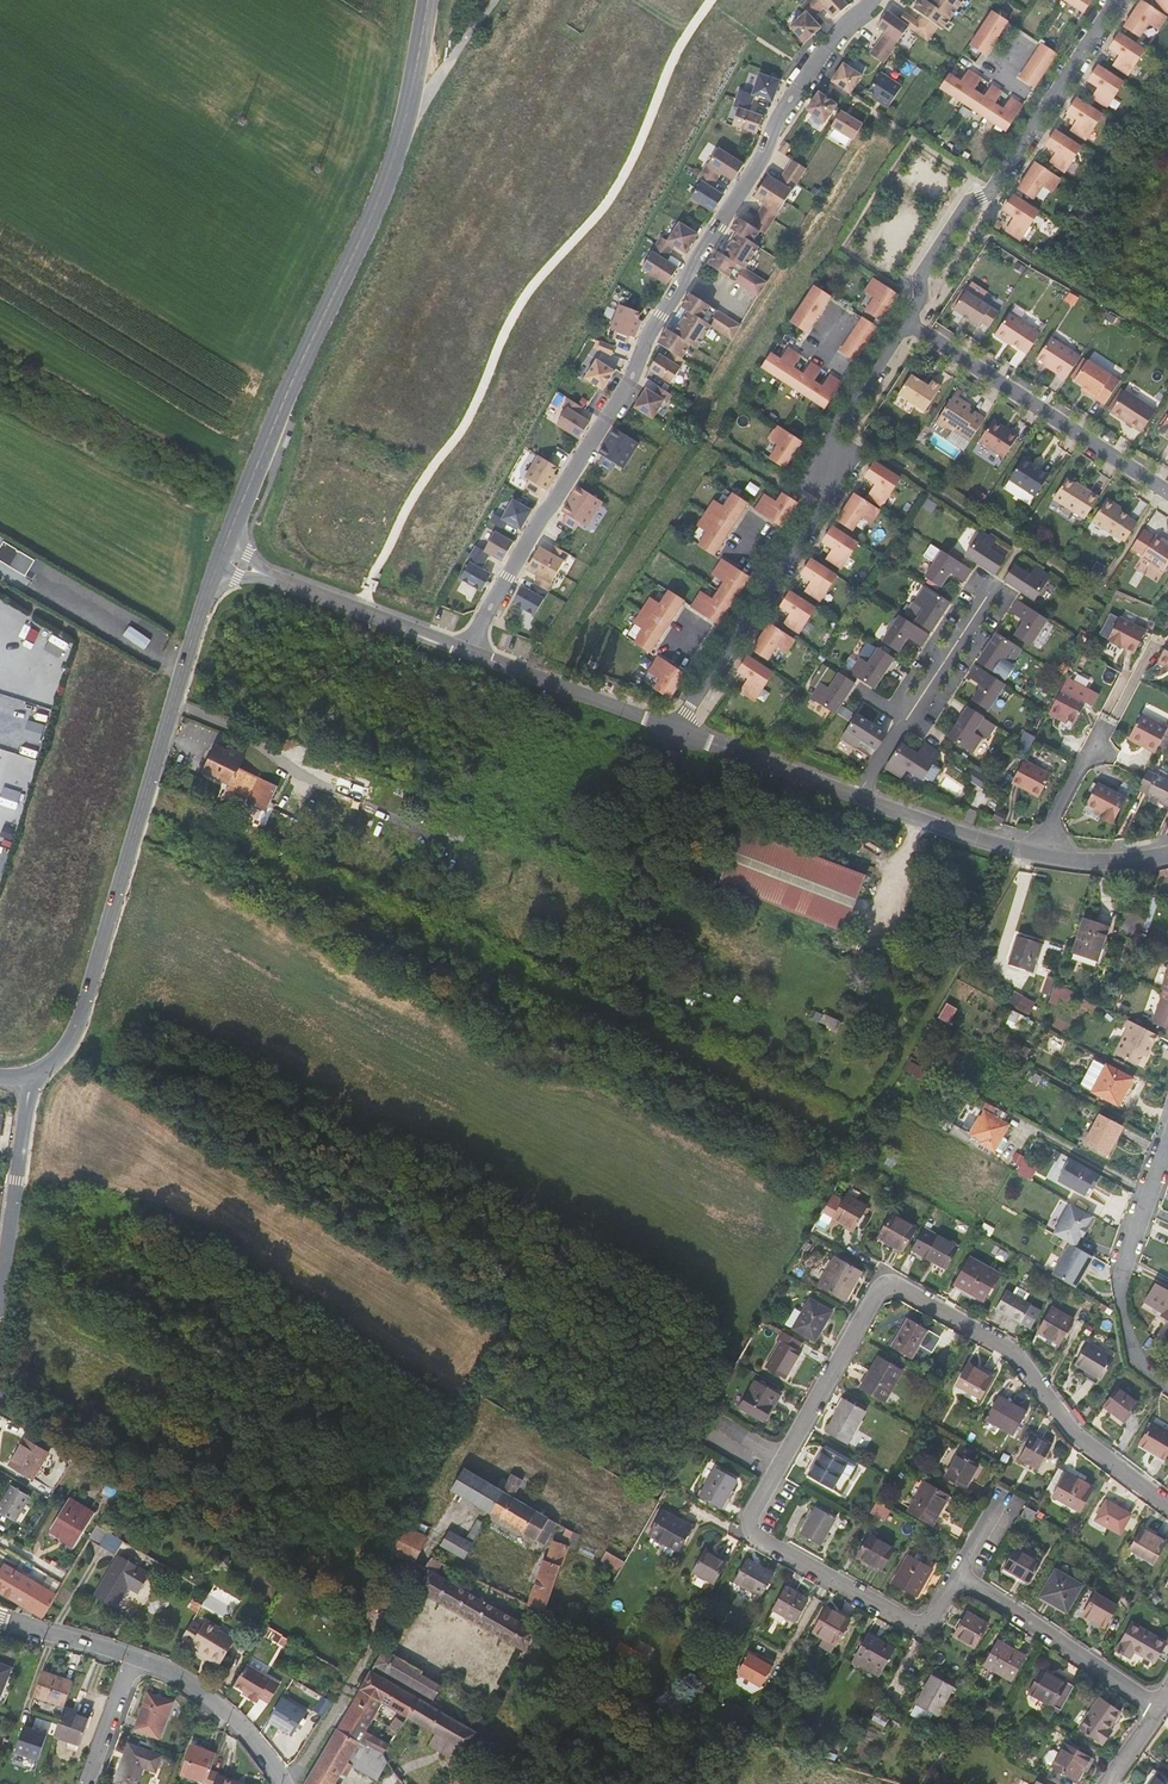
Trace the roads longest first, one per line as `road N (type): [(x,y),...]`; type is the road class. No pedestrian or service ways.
road 1 (residential): [(872,0),(777,121),(463,653)]
road 2 (tertiary): [(429,0),(398,161),(285,397),(219,559)]
road 3 (residential): [(779,1463),(884,1285),(1014,1351),(1077,1435),(1167,1505)]
road 4 (tertiary): [(219,559),(76,1029),(58,1056),(29,1075)]
road 5 (residential): [(906,320),(833,432),(820,509),(678,730)]
road 6 (residential): [(1119,0),(991,194),(958,218),(920,277),(921,299),(906,320)]
road 7 (residential): [(953,1578),(915,1626),(750,1534),(749,1516),(779,1463)]
road 8 (residential): [(906,320),(1167,493)]
road 9 (residential): [(1167,1388),(1132,1350),(1120,1284),(1167,1140)]
road 10 (residential): [(219,559),(463,653)]
road 11 (residential): [(859,796),(993,587)]
road 12 (residential): [(1153,1709),(953,1578)]
road 13 (residential): [(292,1783),(406,1582)]
road 14 (residential): [(463,653),(678,730)]
road 15 (residential): [(0,1289),(29,1075)]
road 16 (residential): [(133,1656),(181,1676),(240,1723),(285,1783)]
road 17 (residential): [(678,730),(859,796)]
road 18 (residential): [(859,796),(1030,855)]
road 19 (residential): [(1030,855),(1077,862),(1167,856)]
road 20 (residential): [(0,1621),(133,1656)]
road 21 (residential): [(133,1656),(85,1783)]
road 22 (residential): [(1030,855),(1090,744)]

